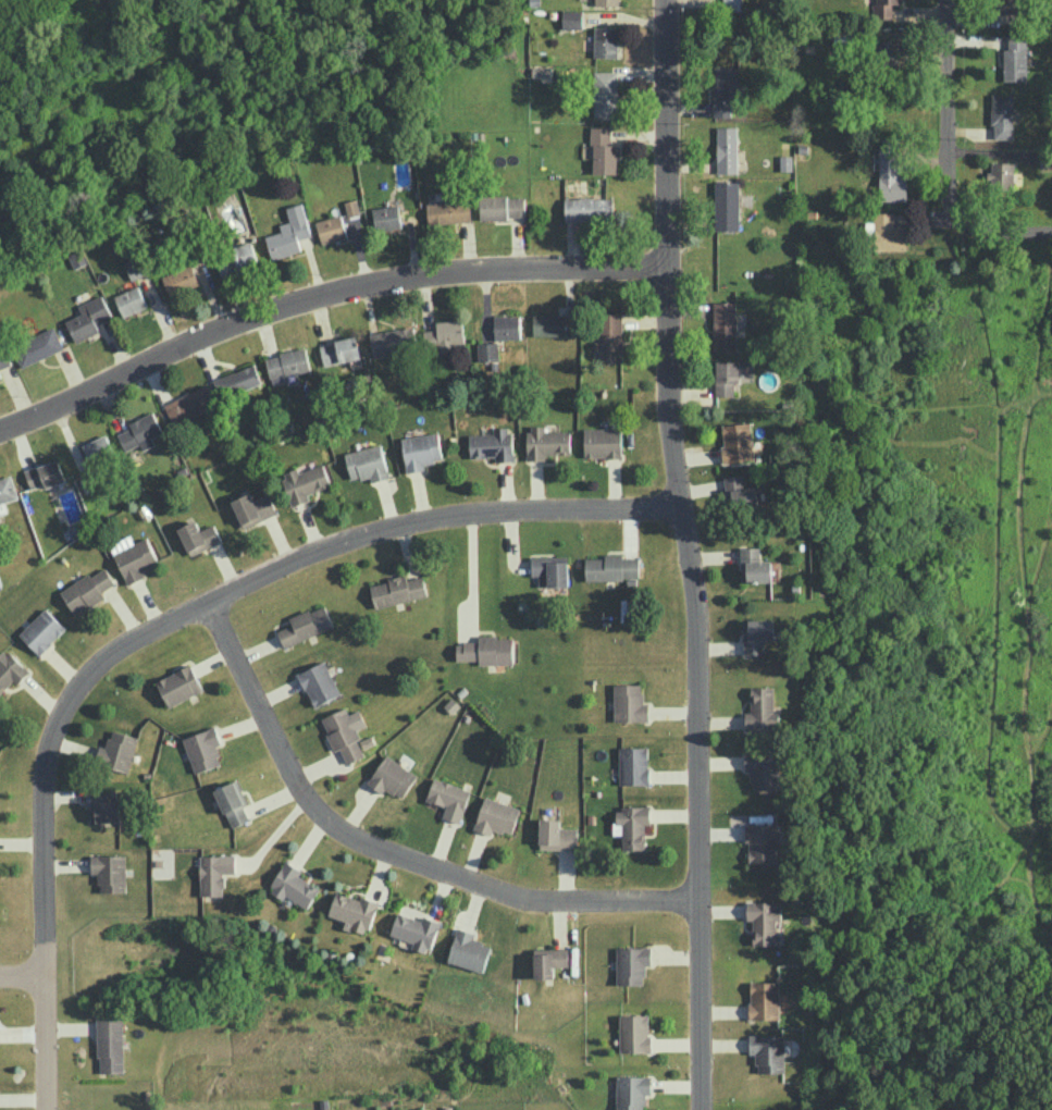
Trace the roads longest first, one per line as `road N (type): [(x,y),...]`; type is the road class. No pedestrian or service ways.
road 1 (residential): [(701,1109),(697,599),(670,408),(666,0)]
road 2 (residential): [(684,511),(471,515),(376,533),(143,637),(94,669),(59,720),(44,779),(46,1109)]
road 3 (residential): [(0,429),(185,345),(337,293),(462,275),(668,272)]
road 4 (residential): [(212,604),(297,787),(339,832),(536,904),(701,904)]
road 5 (residential): [(958,220),(946,198),(945,0)]

